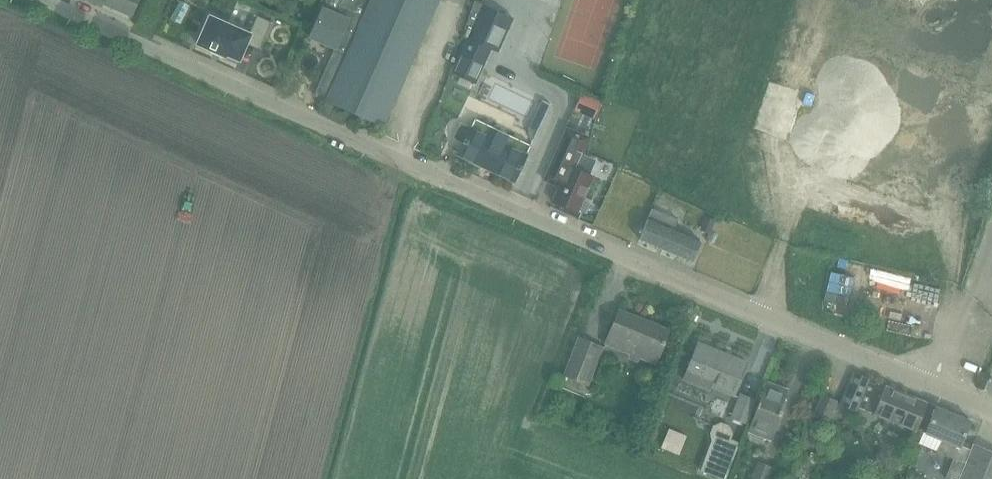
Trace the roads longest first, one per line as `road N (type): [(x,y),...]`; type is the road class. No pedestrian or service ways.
road 1 (unclassified): [(991,412),(46,0)]

